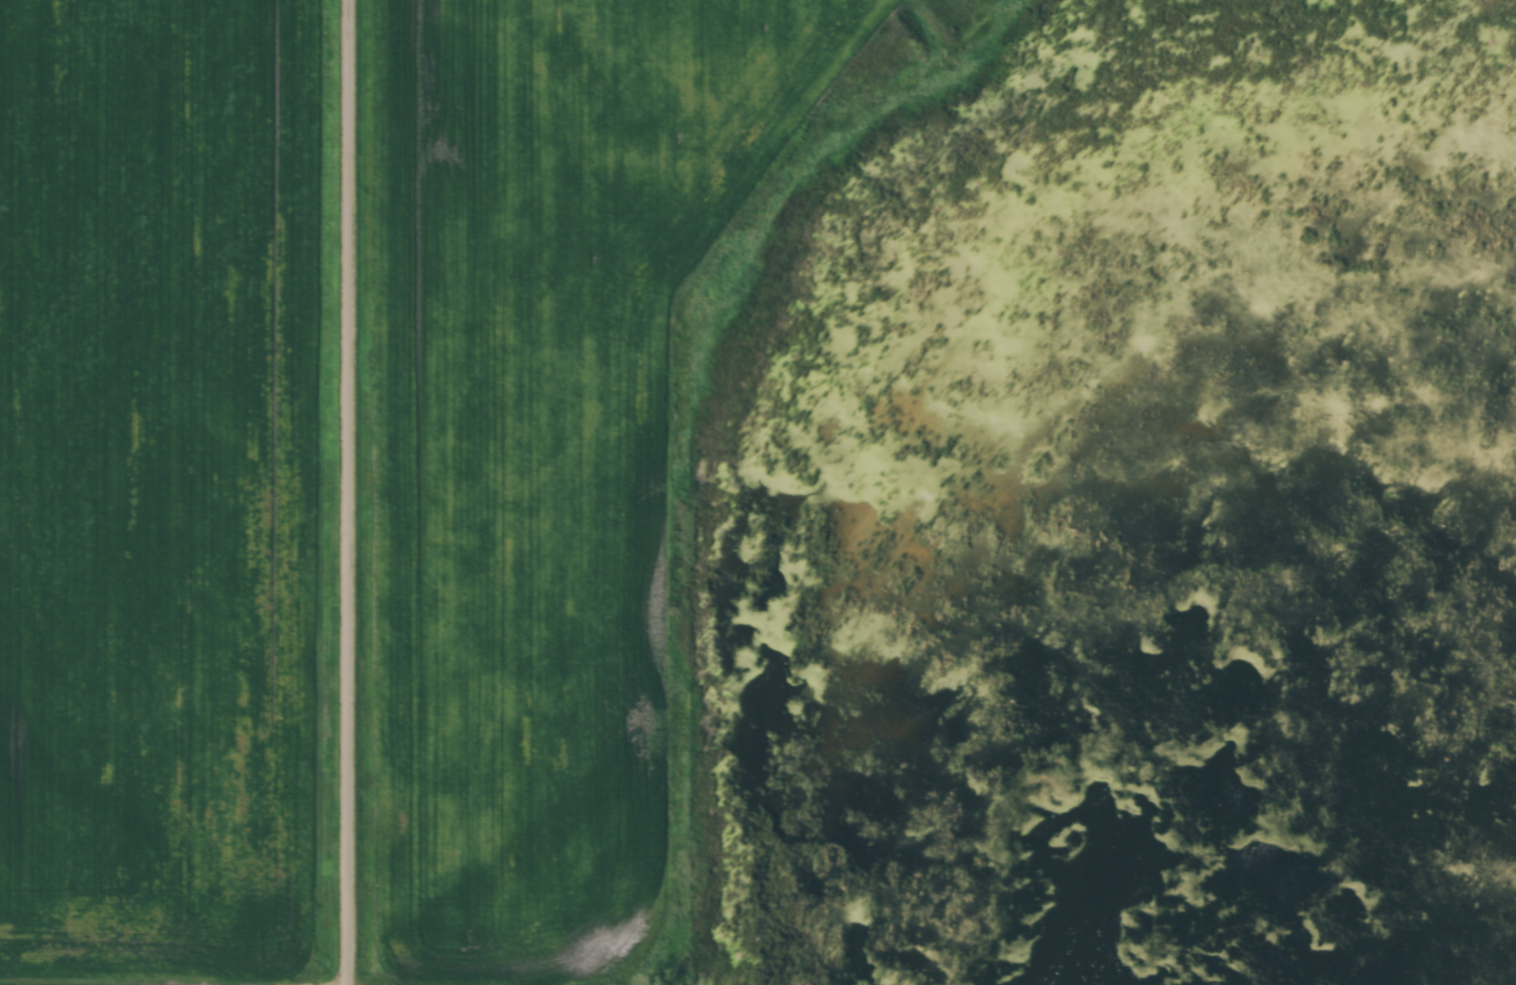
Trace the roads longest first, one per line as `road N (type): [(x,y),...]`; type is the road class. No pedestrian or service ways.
road 1 (residential): [(349,984),(350,0)]

